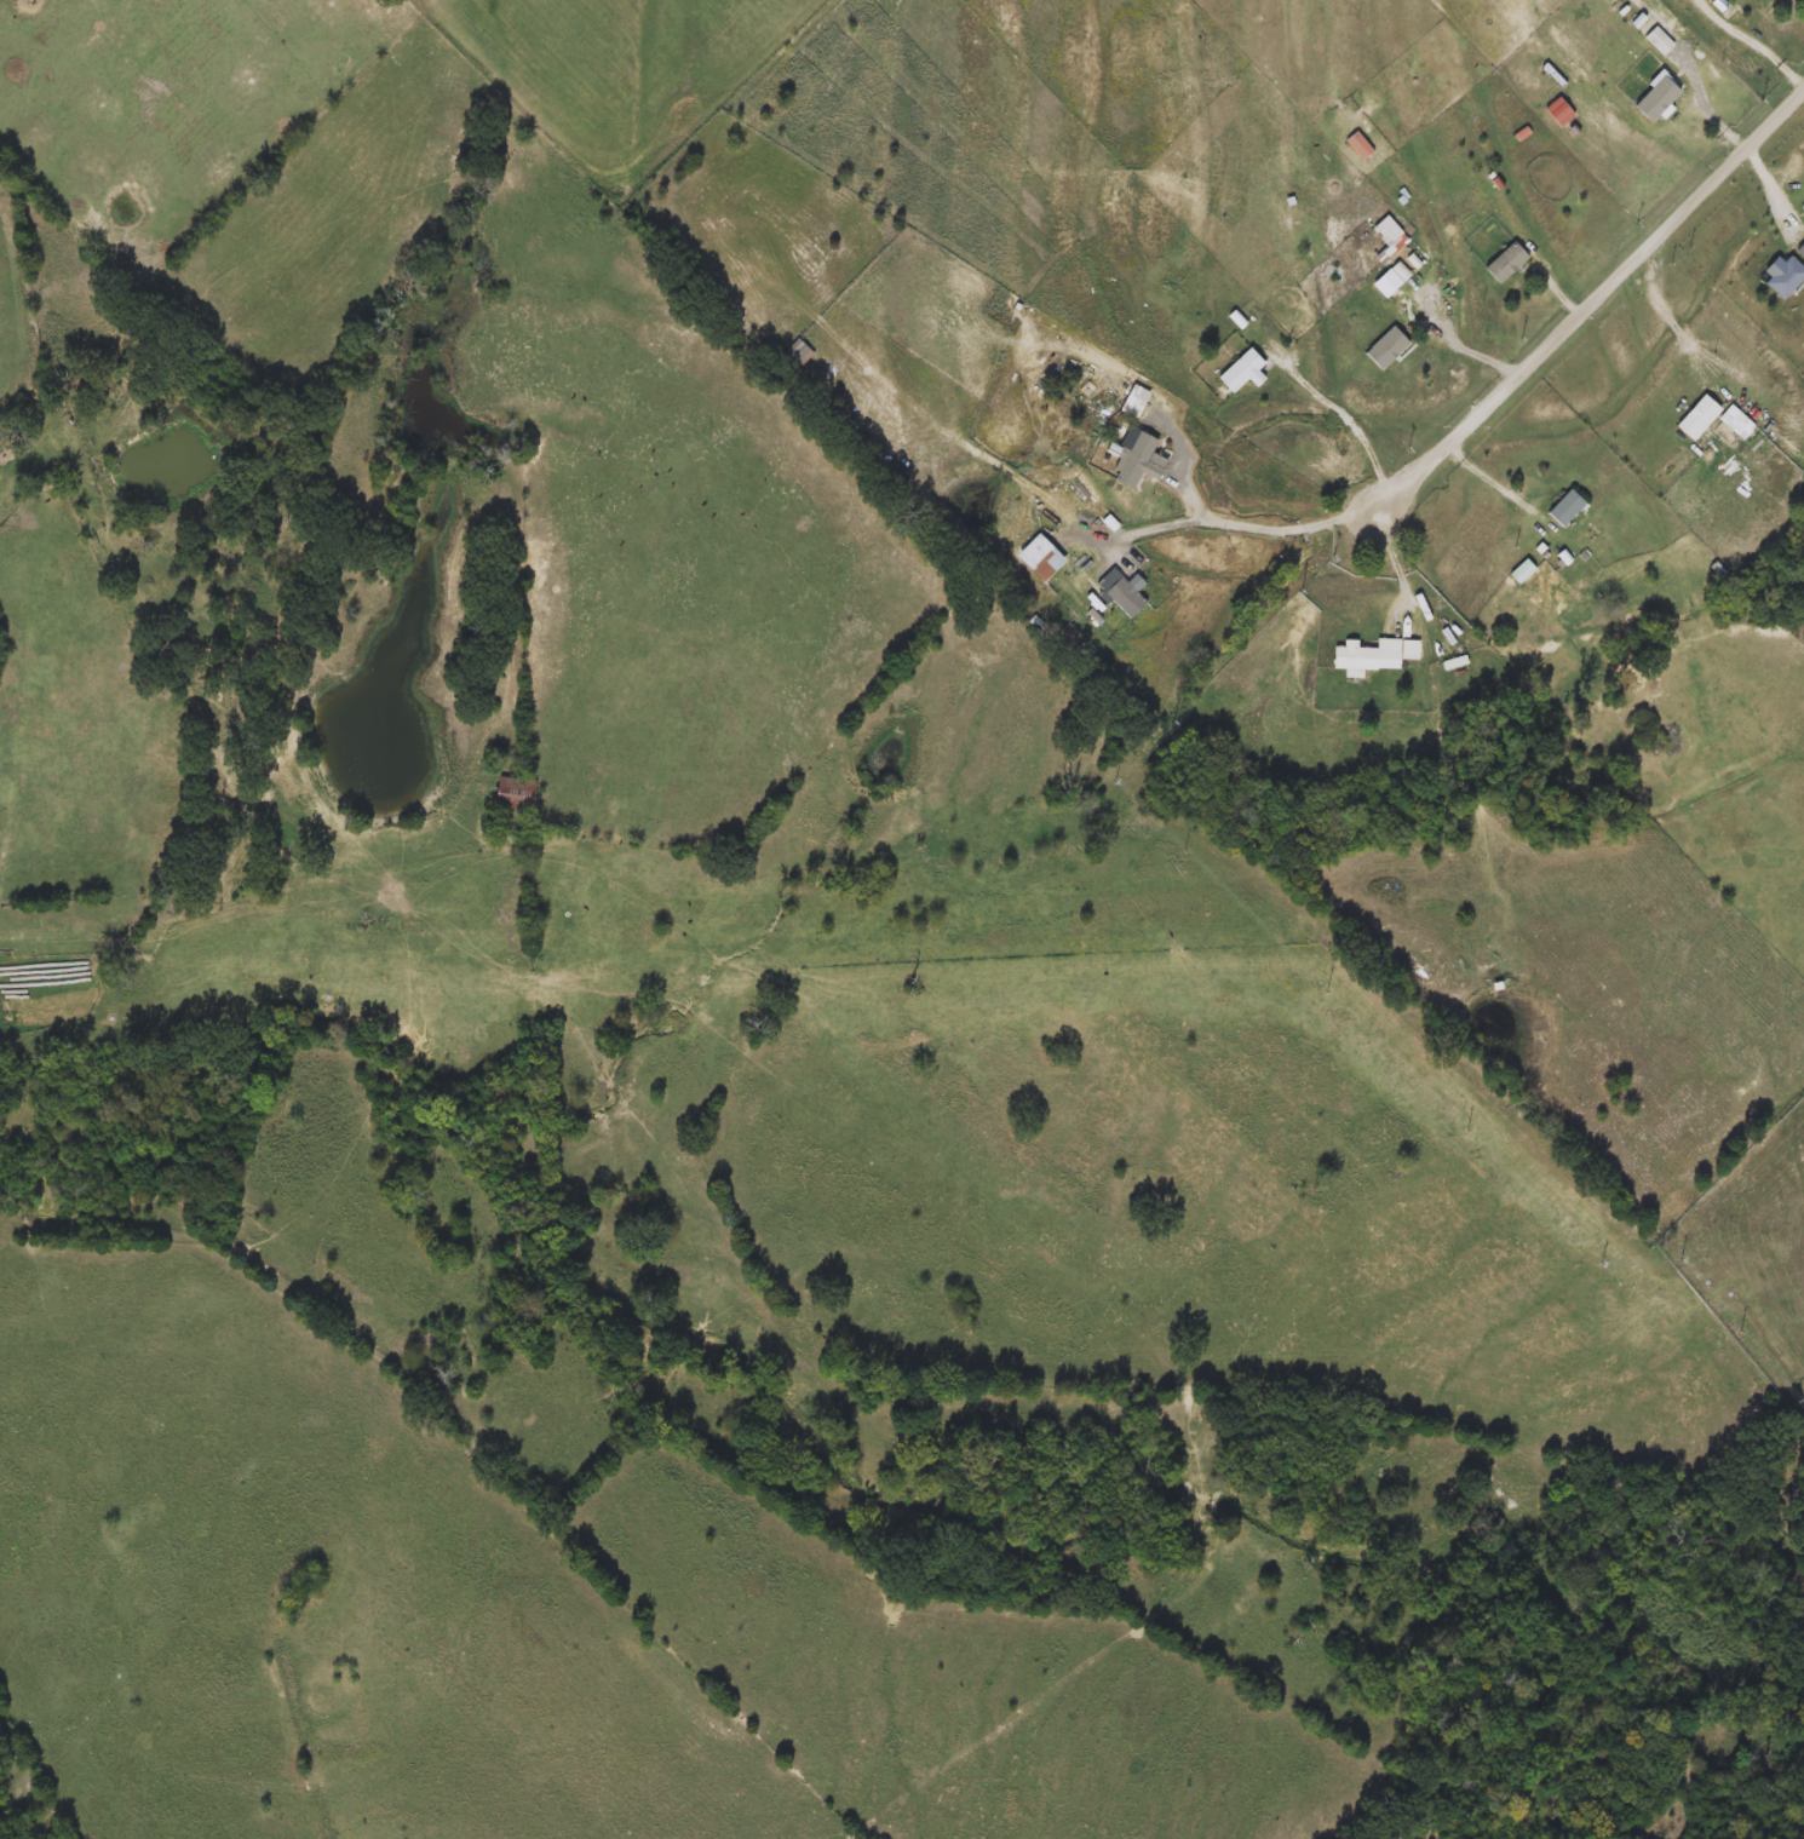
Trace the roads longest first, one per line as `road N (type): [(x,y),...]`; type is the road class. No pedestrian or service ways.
road 1 (residential): [(1803,91),(1408,487),(1134,706)]
road 2 (residential): [(0,214),(38,431),(35,454),(0,489)]

